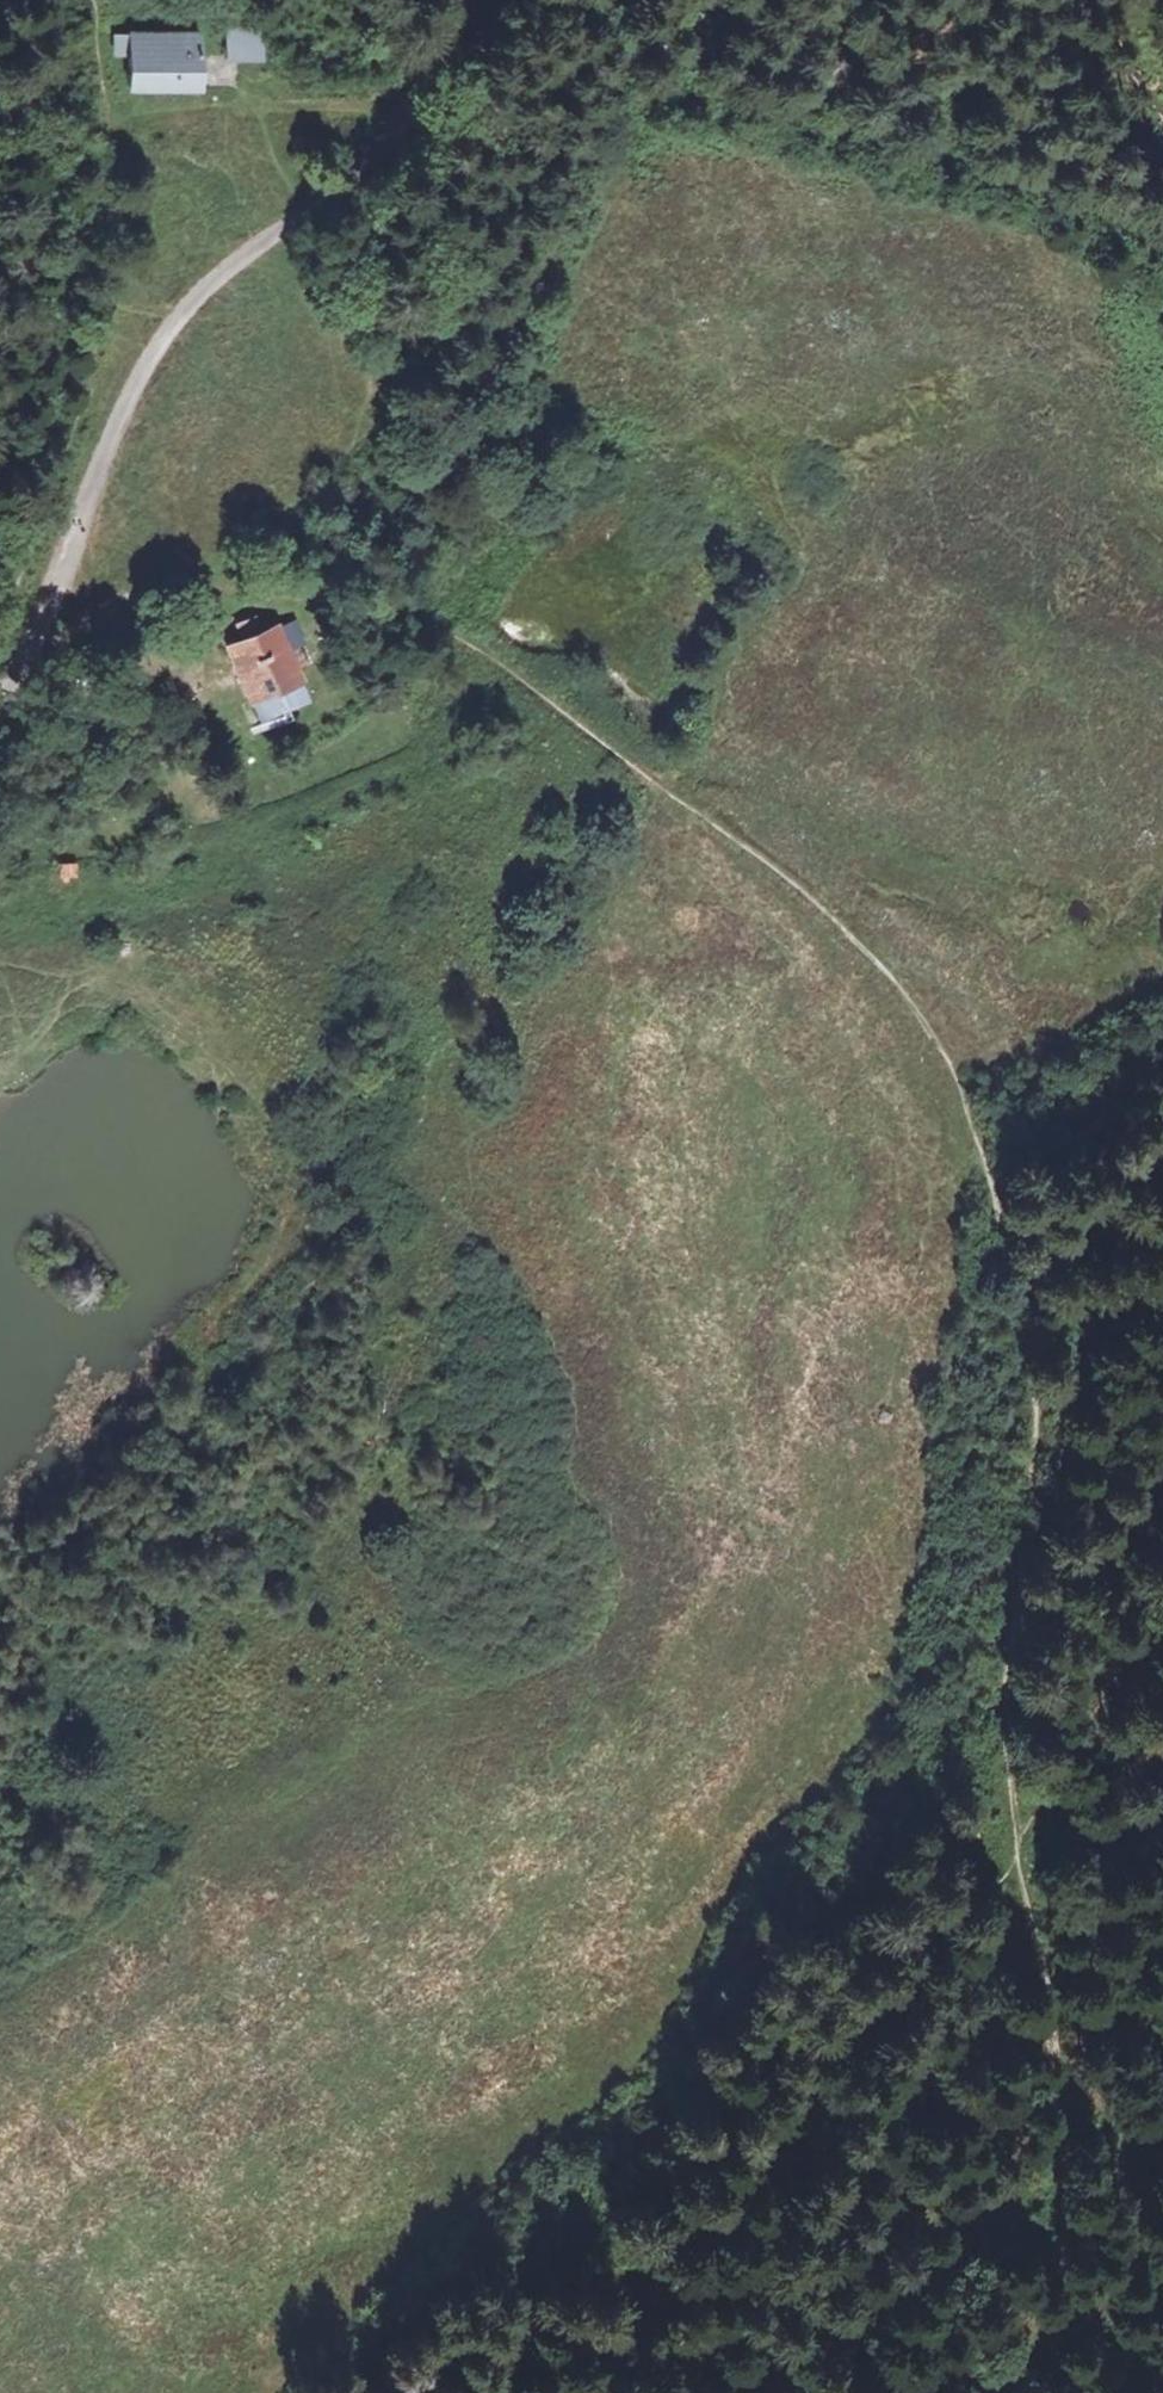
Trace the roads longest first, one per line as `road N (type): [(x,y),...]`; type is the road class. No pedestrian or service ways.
road 1 (track): [(473,649),(776,870),(854,940),(918,1018),(964,1097),(1014,1266),(1037,1434),(1004,1687),(1061,2073),(1055,2392)]
road 2 (unclassified): [(459,0),(387,138),(320,202),(186,305),(134,380),(0,701)]
road 3 (track): [(320,202),(390,425),(423,579),(473,649)]

